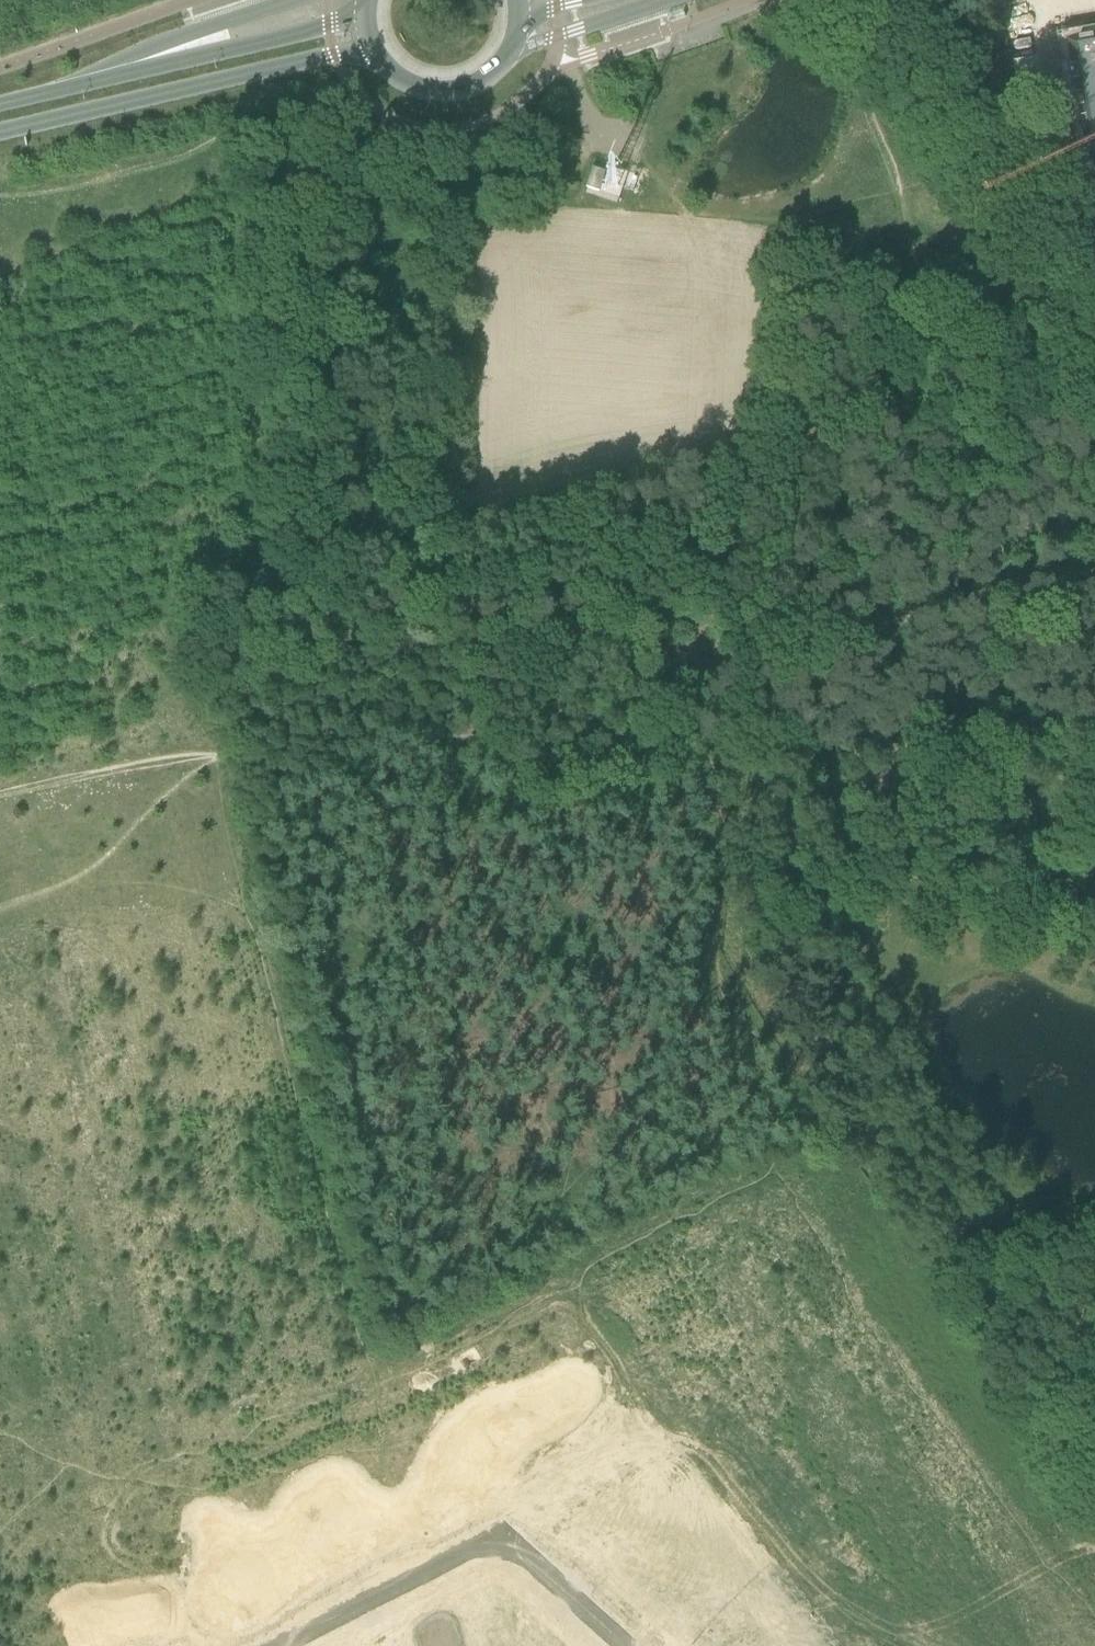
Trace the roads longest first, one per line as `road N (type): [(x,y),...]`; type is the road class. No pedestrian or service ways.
road 1 (residential): [(619,1645),(499,1533),(280,1645)]
road 2 (track): [(1094,297),(826,0)]
road 3 (secondary): [(0,132),(339,54),(376,57)]
road 4 (secondary): [(366,7),(332,27),(0,105)]
road 5 (secondary): [(376,57),(411,88),(456,93),(496,71),(518,19)]

